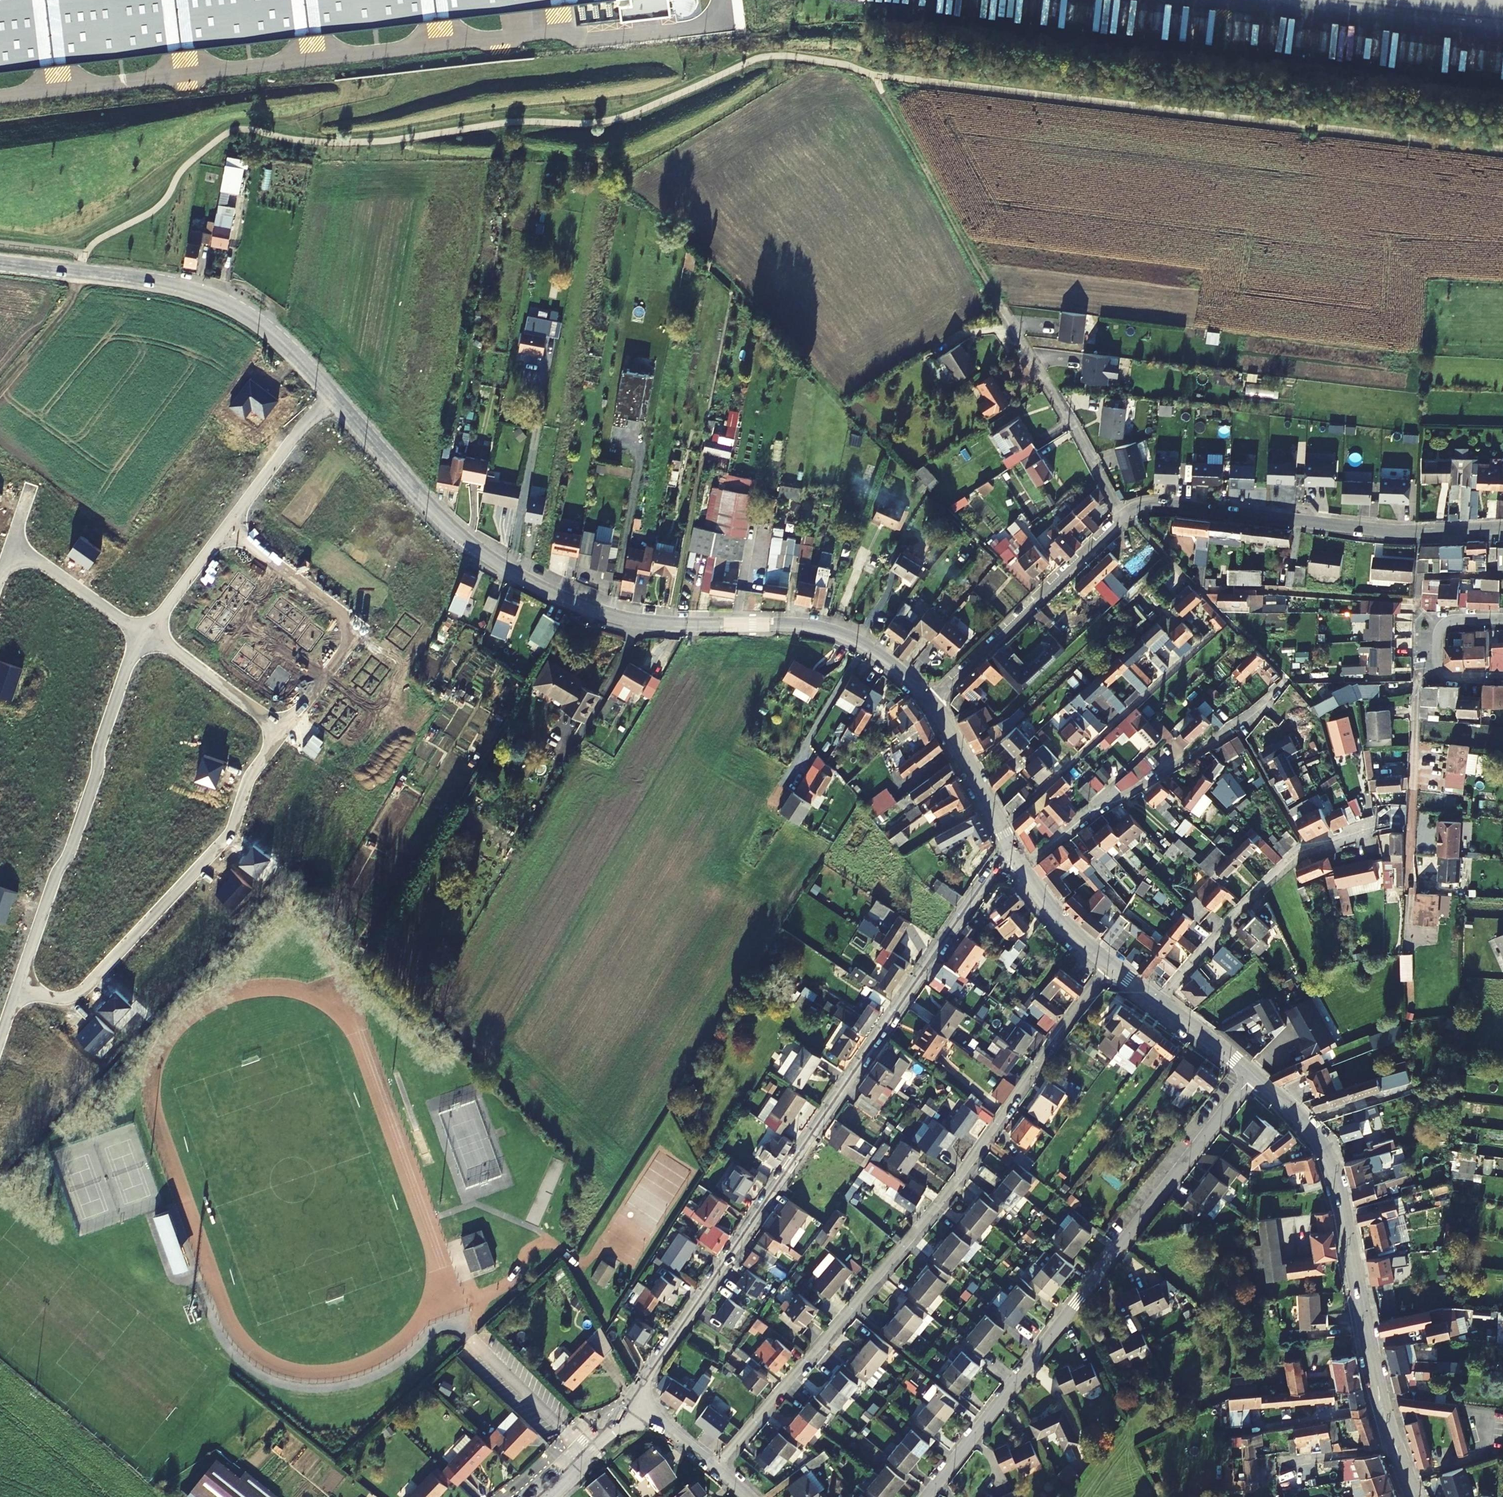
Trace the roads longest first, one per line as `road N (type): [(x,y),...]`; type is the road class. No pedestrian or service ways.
road 1 (tertiary): [(932,701),(850,634),(632,624),(583,607),(469,543),(328,393)]
road 2 (residential): [(1010,844),(649,1379),(639,1410)]
road 3 (residential): [(716,1468),(942,1199),(1109,965)]
road 4 (residential): [(1250,1073),(926,1496)]
road 5 (tertiary): [(1410,1496),(1330,1162),(1301,1116),(1250,1073)]
road 6 (residential): [(281,731),(249,776),(229,838),(77,995),(47,998),(17,988)]
road 7 (residential): [(146,633),(127,666),(96,753),(99,772),(69,856),(54,872),(17,988)]
road 8 (residential): [(1502,529),(1414,533),(1154,505),(1129,512)]
road 9 (residential): [(227,526),(337,608),(349,631),(348,646),(281,731)]
road 10 (residential): [(1129,512),(932,701)]
road 11 (track): [(874,74),(1007,311)]
road 12 (residential): [(1020,868),(1096,803),(1242,728)]
road 13 (residential): [(1007,311),(1129,512)]
road 14 (residential): [(1439,674),(1416,683),(1410,884)]
road 15 (residential): [(1156,1002),(1309,847)]
road 16 (tertiary): [(328,393),(267,328),(182,287)]
road 17 (tertiary): [(0,266),(182,287)]
road 18 (residential): [(328,393),(227,526)]
road 19 (residential): [(146,633),(281,731)]
road 20 (tertiary): [(1010,844),(932,701)]
road 21 (residential): [(11,543),(146,633)]
road 22 (residential): [(1309,847),(1242,728)]
road 23 (residential): [(227,526),(146,633)]
road 24 (tertiary): [(1109,965),(1020,868)]
road 25 (residential): [(547,1496),(639,1410)]

